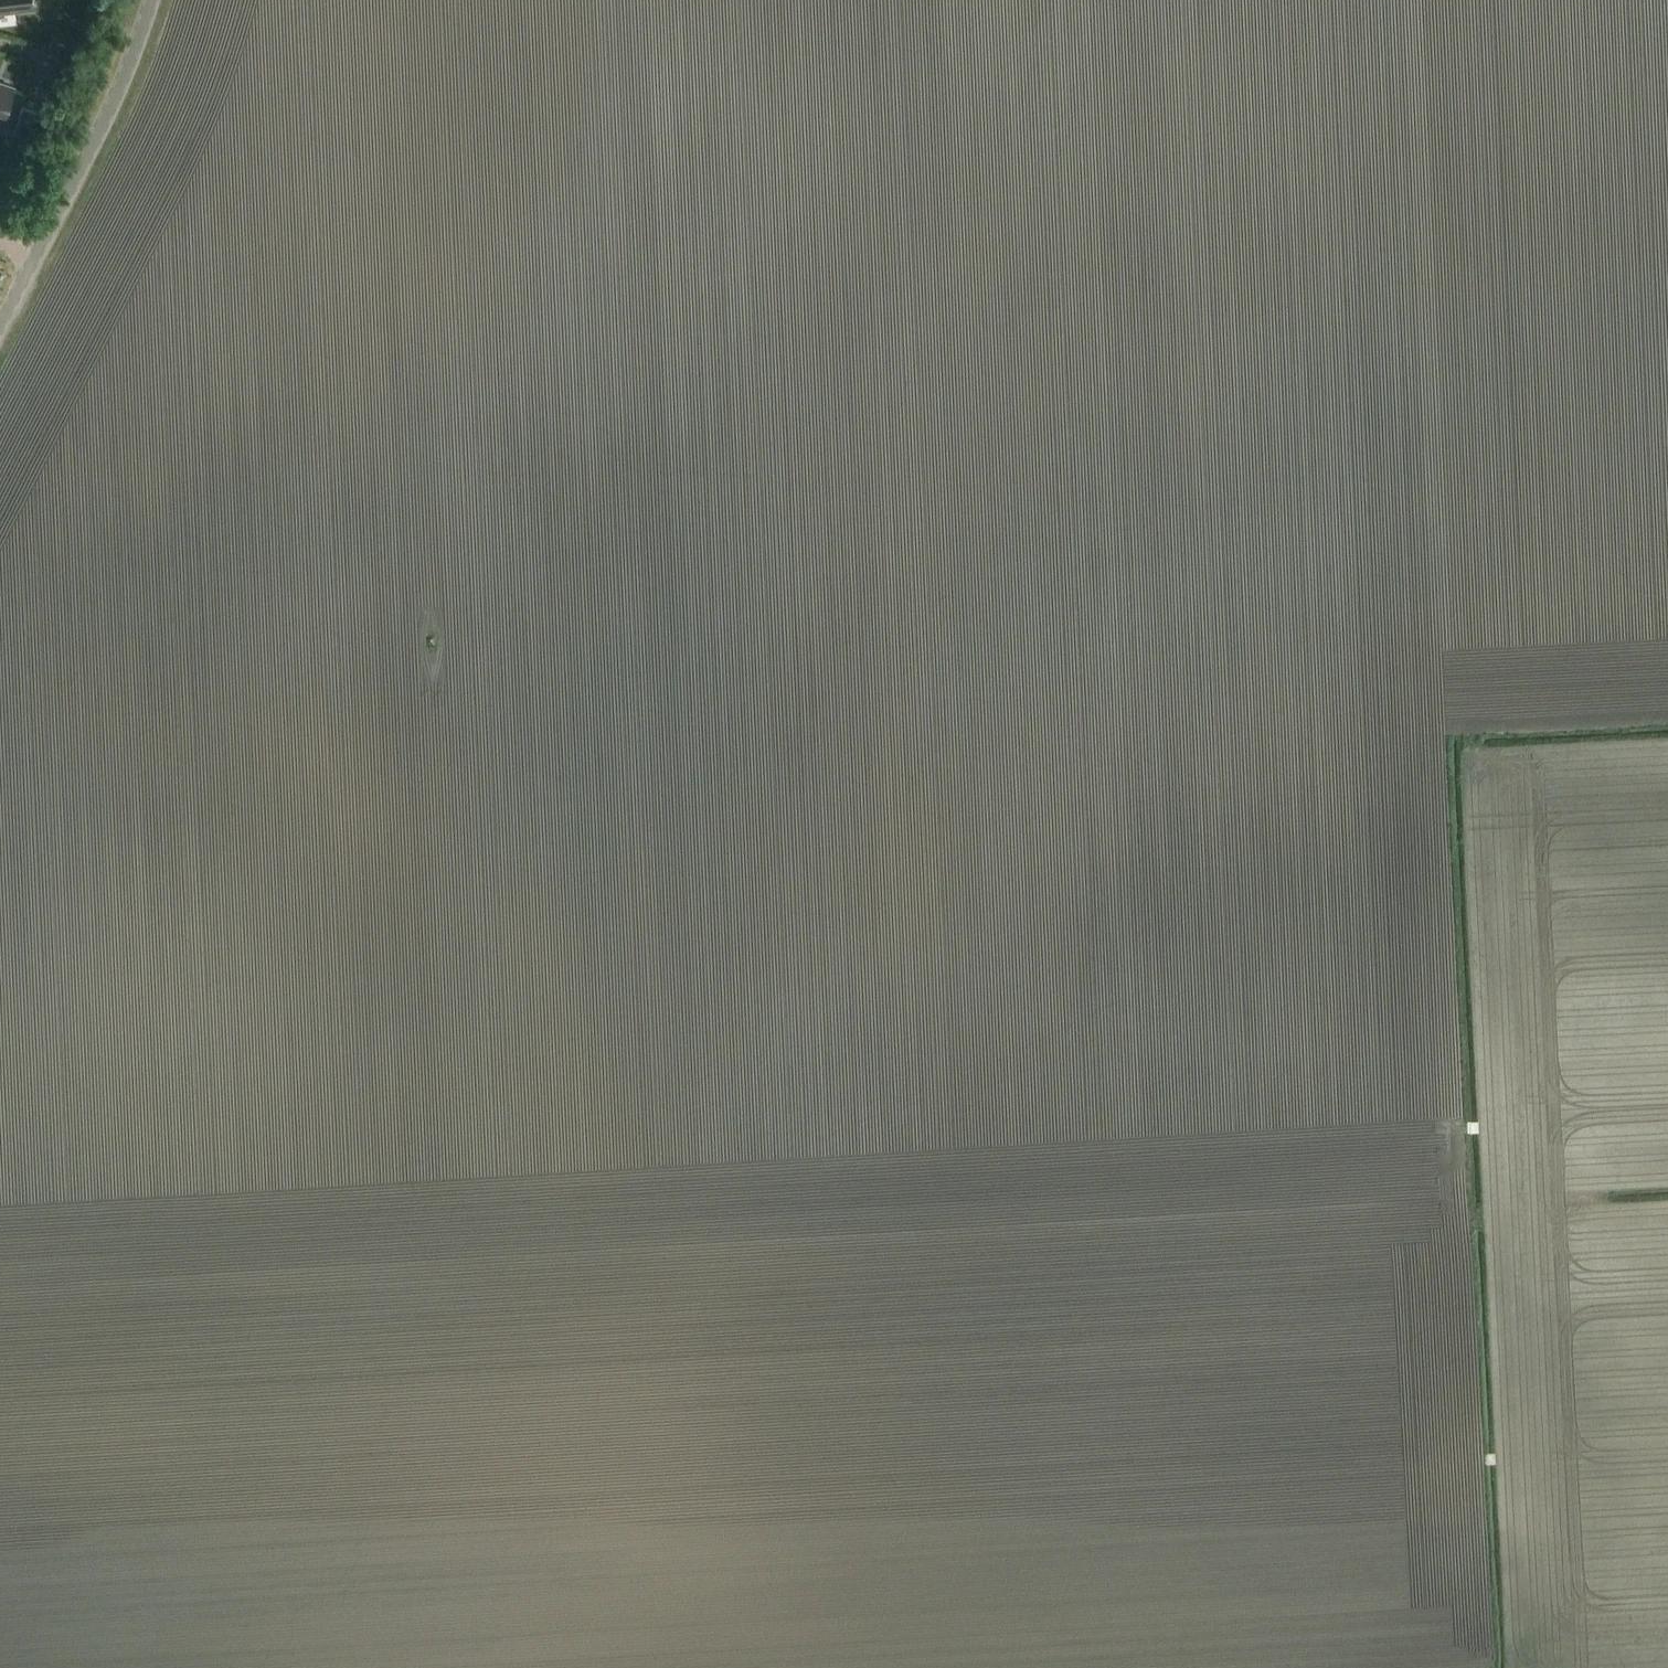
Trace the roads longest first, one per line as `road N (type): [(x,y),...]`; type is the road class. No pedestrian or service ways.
road 1 (unclassified): [(0,328),(112,109),(150,0)]

